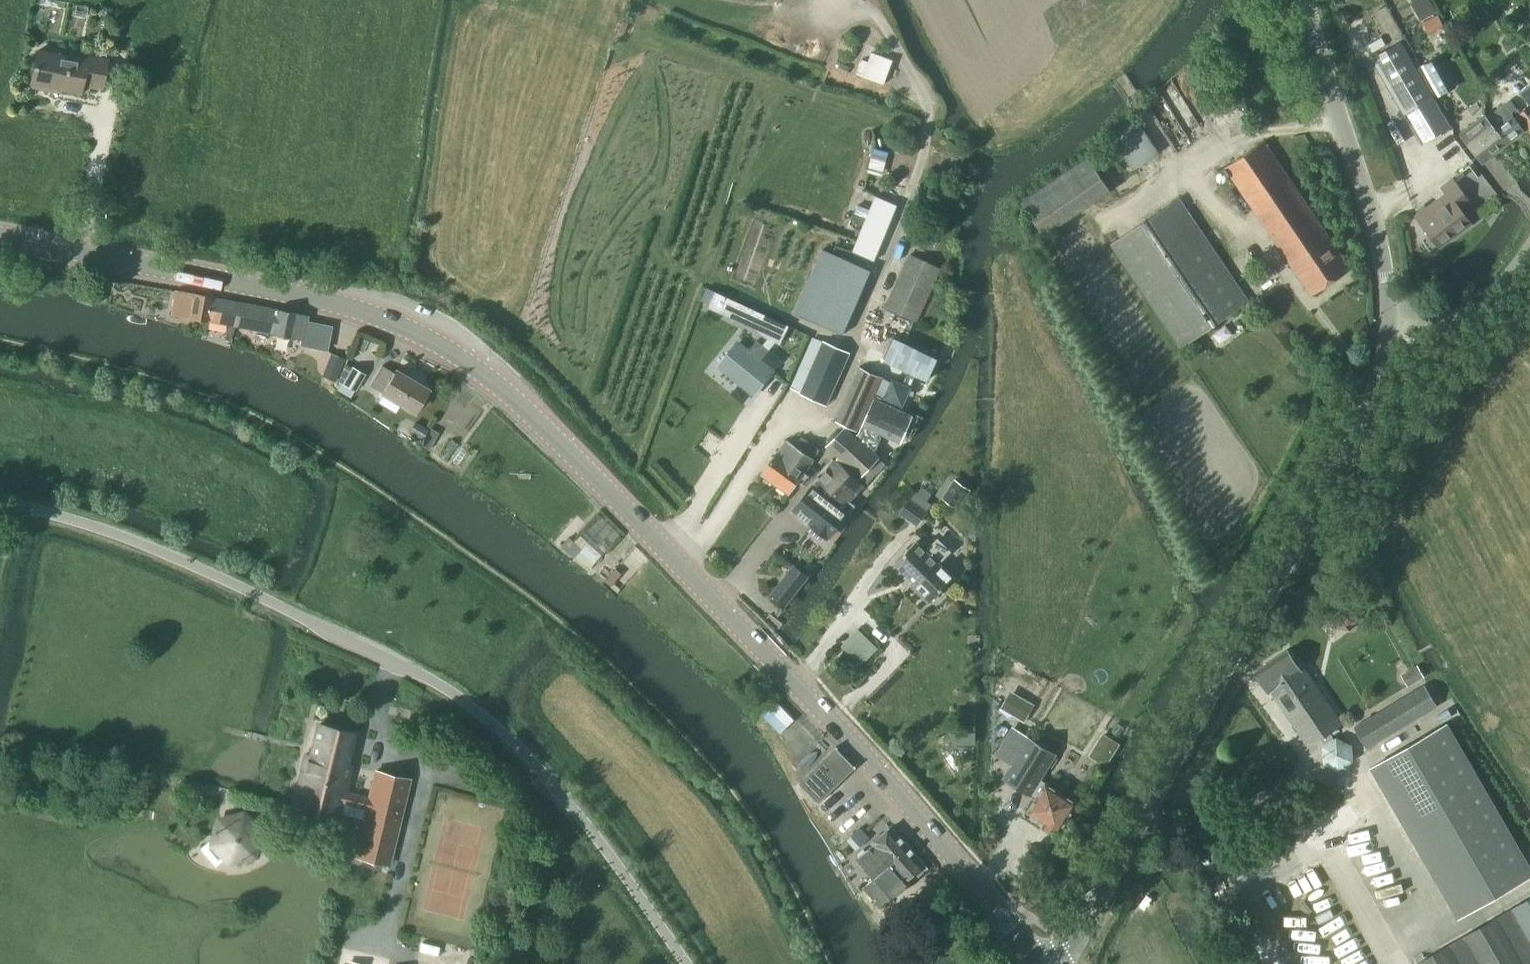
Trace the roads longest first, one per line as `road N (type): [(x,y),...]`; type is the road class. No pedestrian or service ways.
road 1 (secondary): [(1041,963),(787,670),(456,352),(367,314),(0,239)]
road 2 (unclassified): [(687,963),(599,835),(529,756),(457,694),(142,545),(0,501)]
road 3 (unclassified): [(1058,963),(1371,430),(1391,323)]
road 4 (unclassified): [(1391,323),(1365,195),(1306,0)]
road 5 (unclassified): [(1391,323),(1443,321),(1497,299),(1529,250)]

